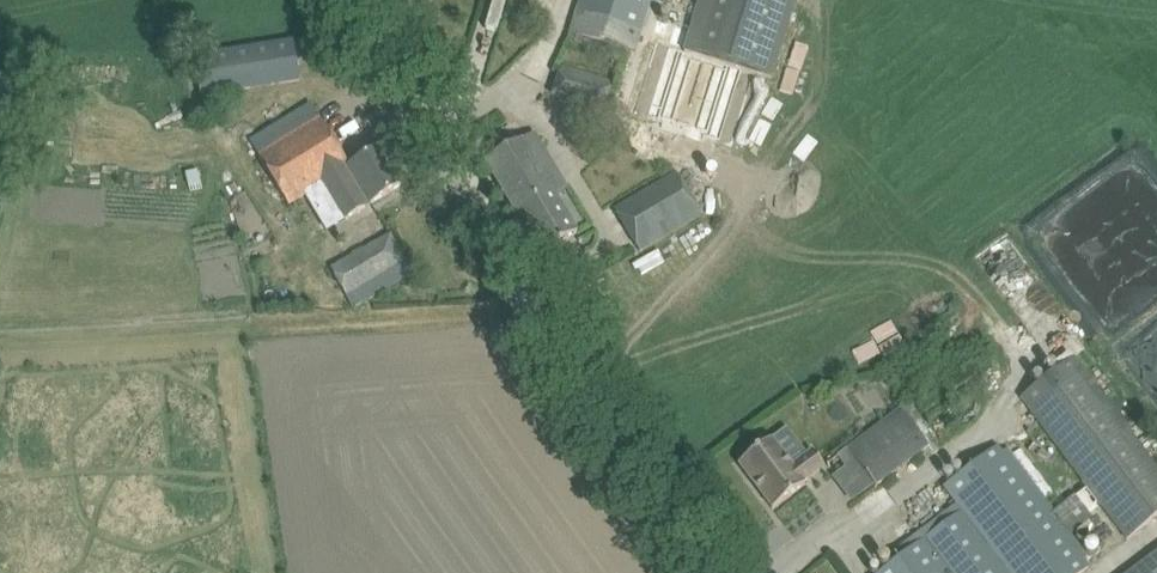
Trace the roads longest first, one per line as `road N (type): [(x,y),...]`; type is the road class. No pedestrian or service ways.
road 1 (unclassified): [(716,572),(558,358),(344,0)]

